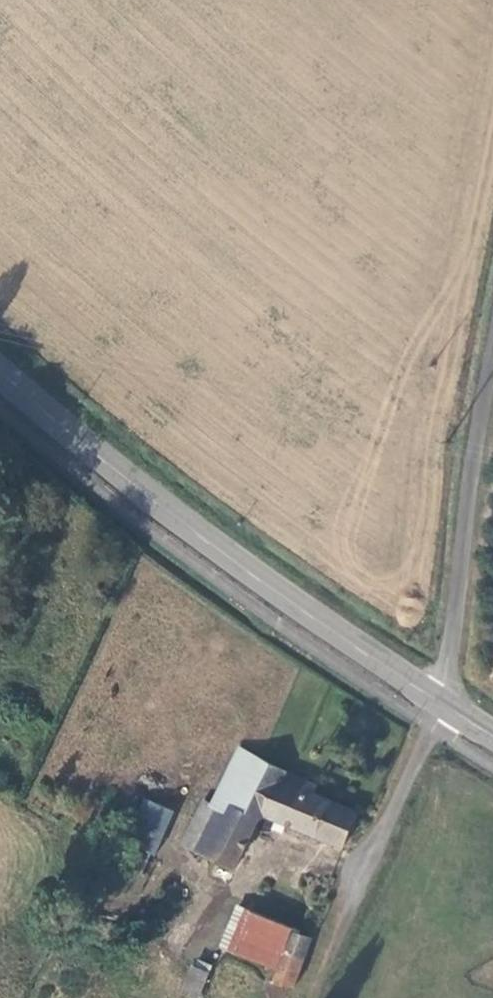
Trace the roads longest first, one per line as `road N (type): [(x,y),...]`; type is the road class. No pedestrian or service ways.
road 1 (secondary): [(439,702),(147,497),(0,373)]
road 2 (unclassified): [(439,702),(492,345)]
road 3 (unclassified): [(352,888),(434,726),(439,702)]

